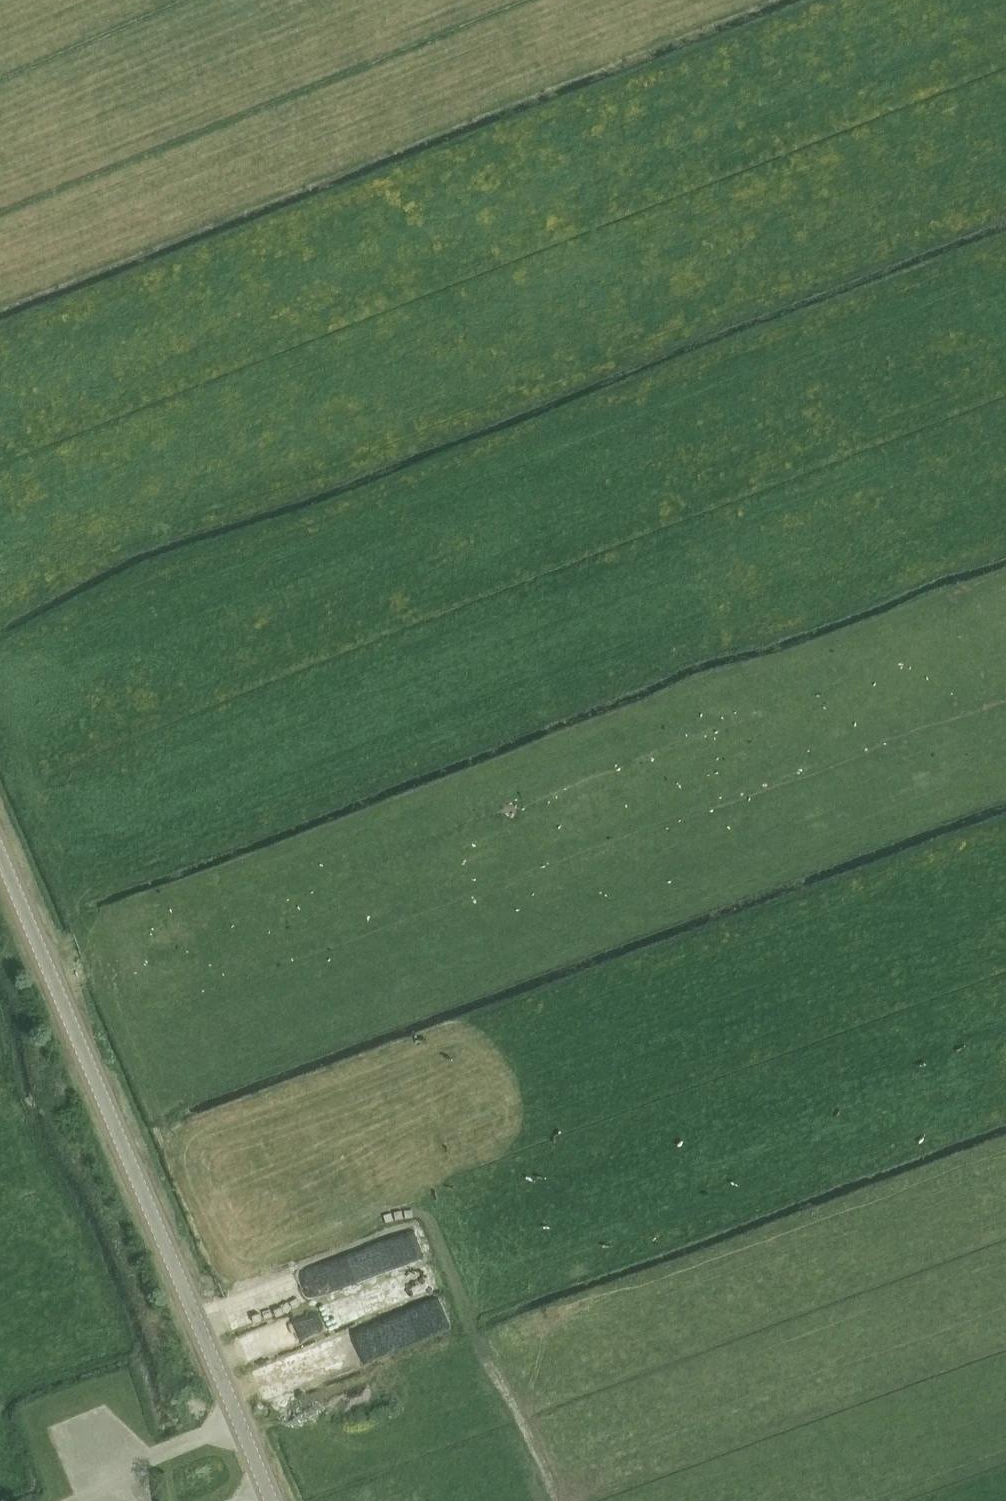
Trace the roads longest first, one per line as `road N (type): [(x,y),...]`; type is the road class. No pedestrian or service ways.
road 1 (tertiary): [(266,1500),(0,853)]

